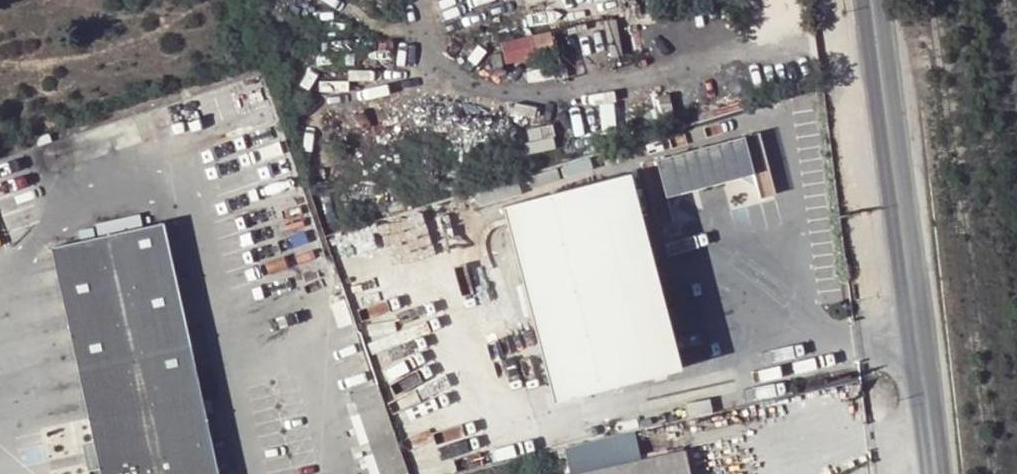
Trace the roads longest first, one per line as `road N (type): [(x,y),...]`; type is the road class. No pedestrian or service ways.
road 1 (secondary): [(871,0),(932,473)]

